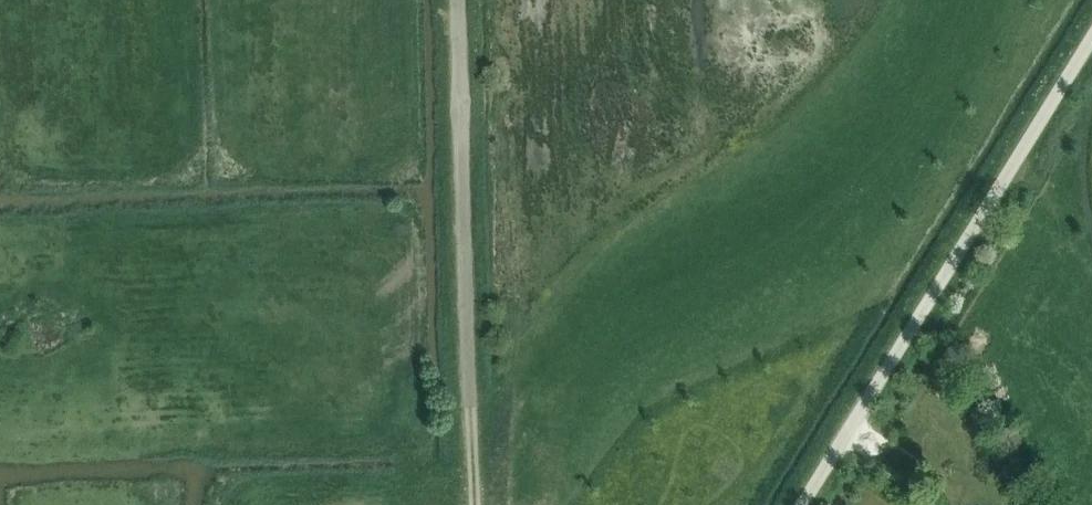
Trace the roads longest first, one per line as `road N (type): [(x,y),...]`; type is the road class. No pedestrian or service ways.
road 1 (unclassified): [(802,504),(1091,37)]
road 2 (track): [(472,504),(458,0)]

